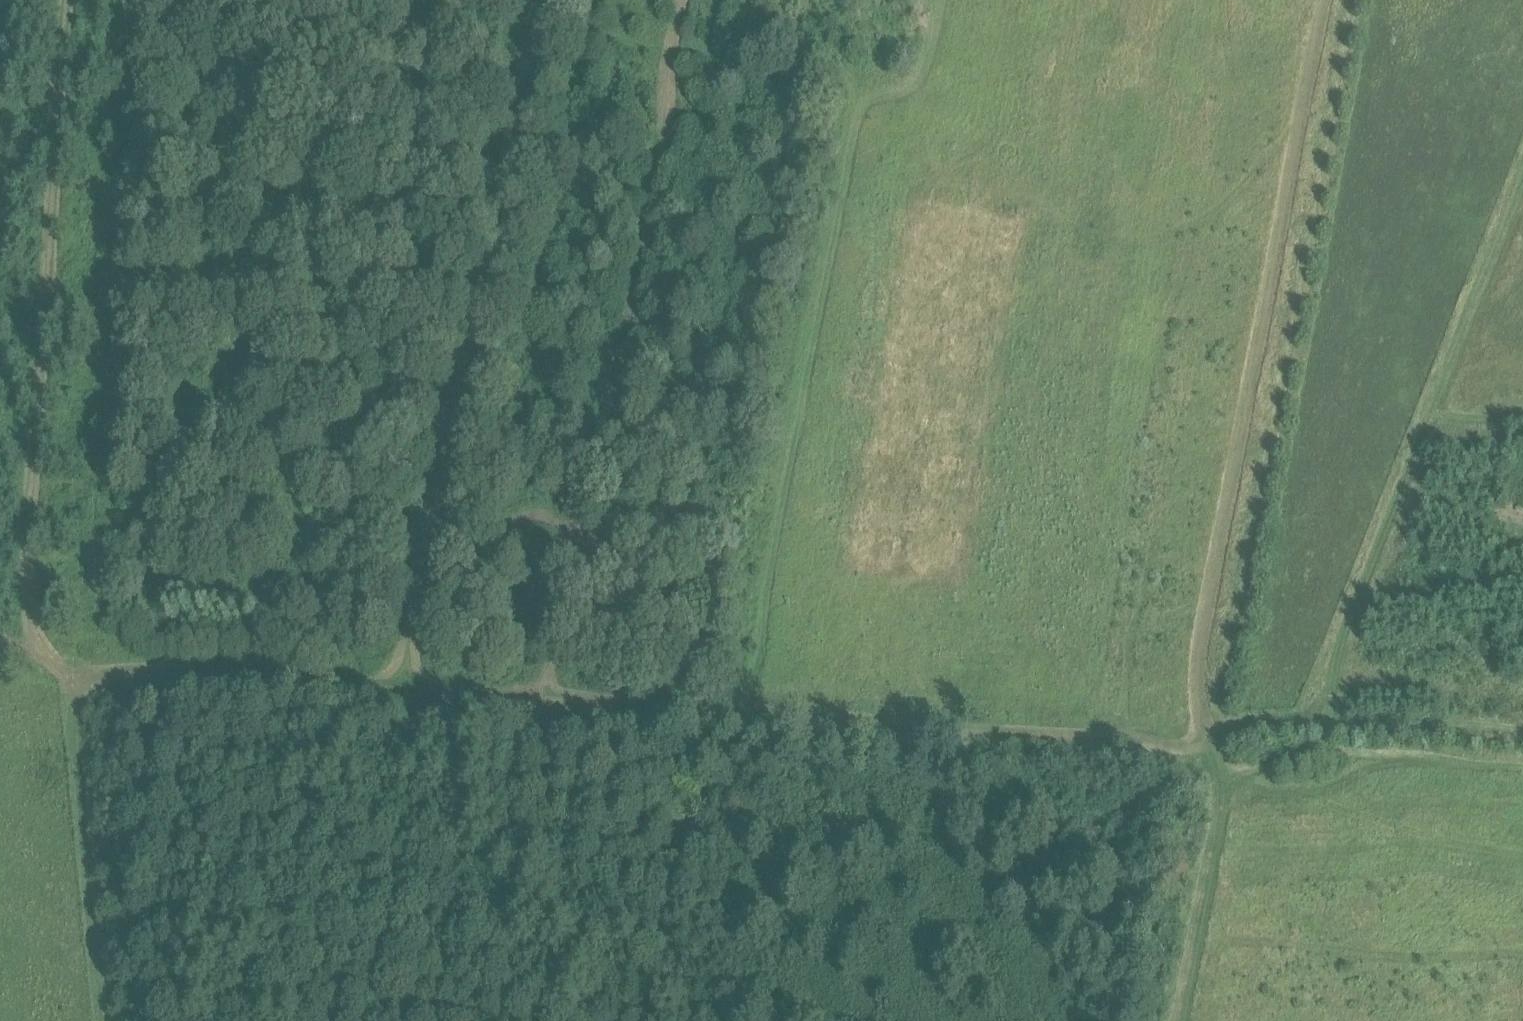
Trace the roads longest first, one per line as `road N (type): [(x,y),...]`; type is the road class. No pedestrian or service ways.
road 1 (track): [(0,662),(1203,732)]
road 2 (track): [(103,1020),(71,668),(42,646),(29,619),(27,578),(69,0)]
road 3 (track): [(1175,1020),(1220,779),(1203,732),(1331,0)]
road 4 (track): [(545,0),(404,682)]
road 5 (track): [(1068,726),(1073,882),(1058,947),(1023,1020)]

